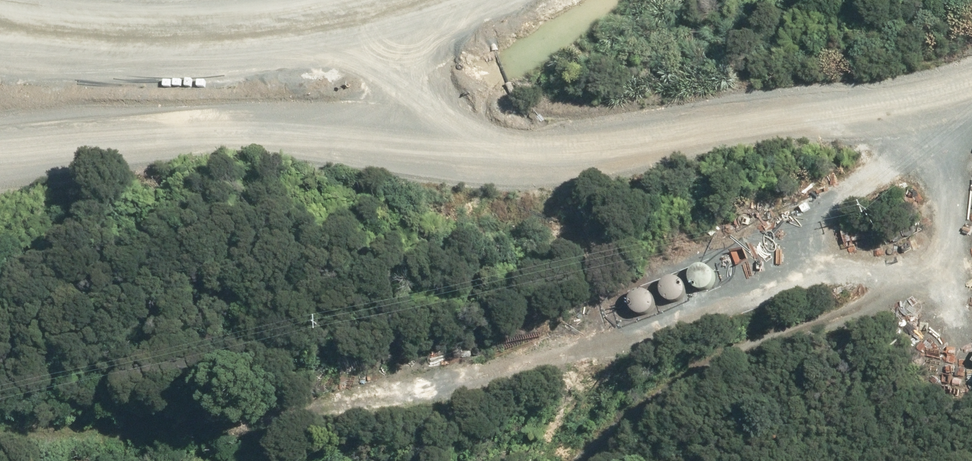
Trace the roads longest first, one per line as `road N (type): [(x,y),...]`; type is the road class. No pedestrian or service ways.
road 1 (track): [(19,47),(319,136),(806,106),(930,149),(959,203),(846,314),(598,460)]
road 2 (track): [(319,136),(0,162)]
road 3 (track): [(833,115),(971,71)]

